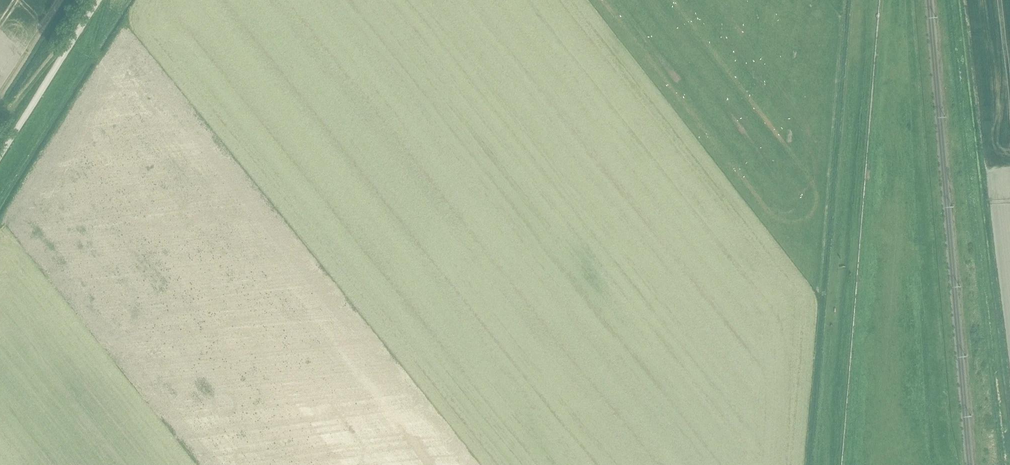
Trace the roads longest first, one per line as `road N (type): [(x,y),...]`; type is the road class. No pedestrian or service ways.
road 1 (unclassified): [(0,153),(96,0)]

